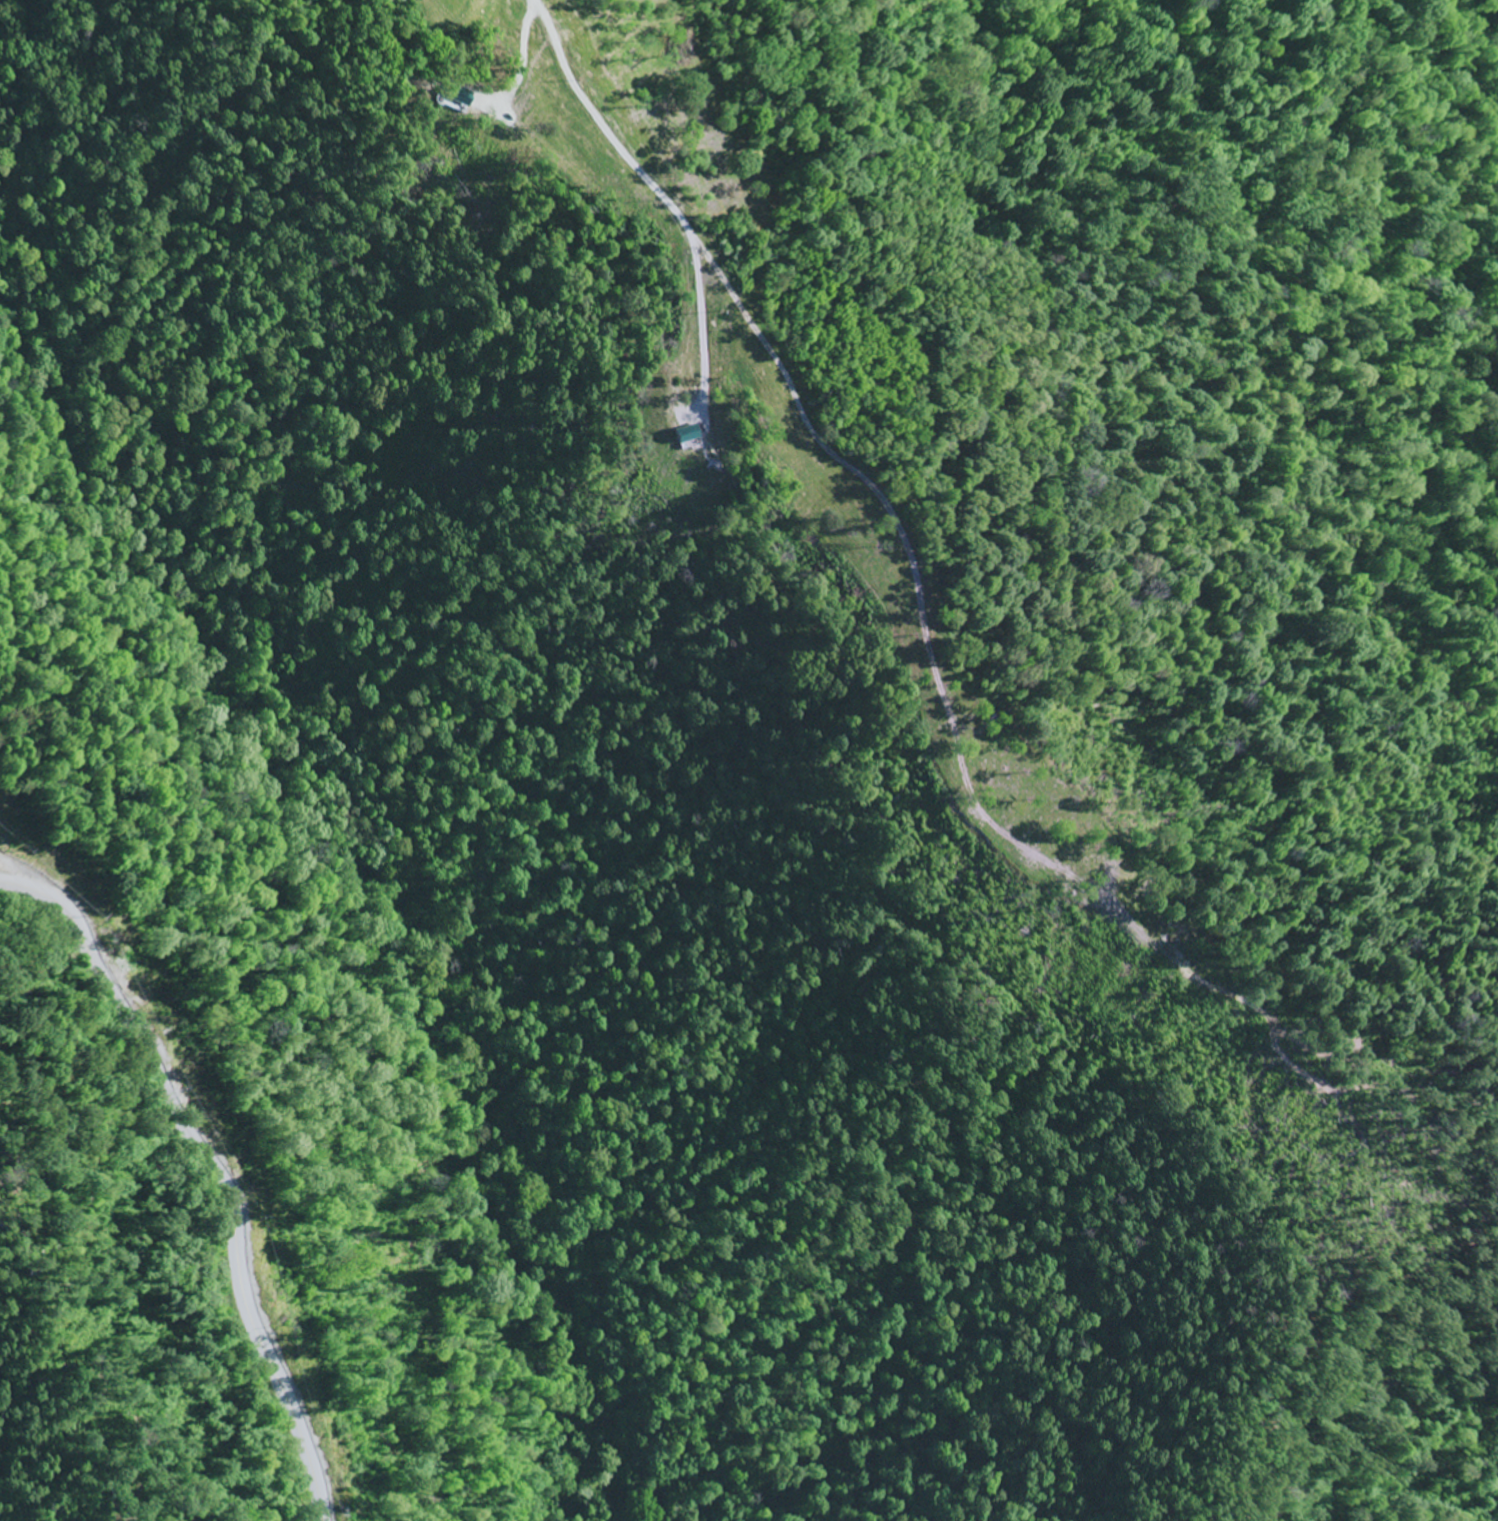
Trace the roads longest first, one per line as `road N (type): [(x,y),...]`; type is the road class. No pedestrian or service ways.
road 1 (tertiary): [(322,1520),(305,1442),(245,1297),(223,1187),(76,920),(42,889),(0,879)]

